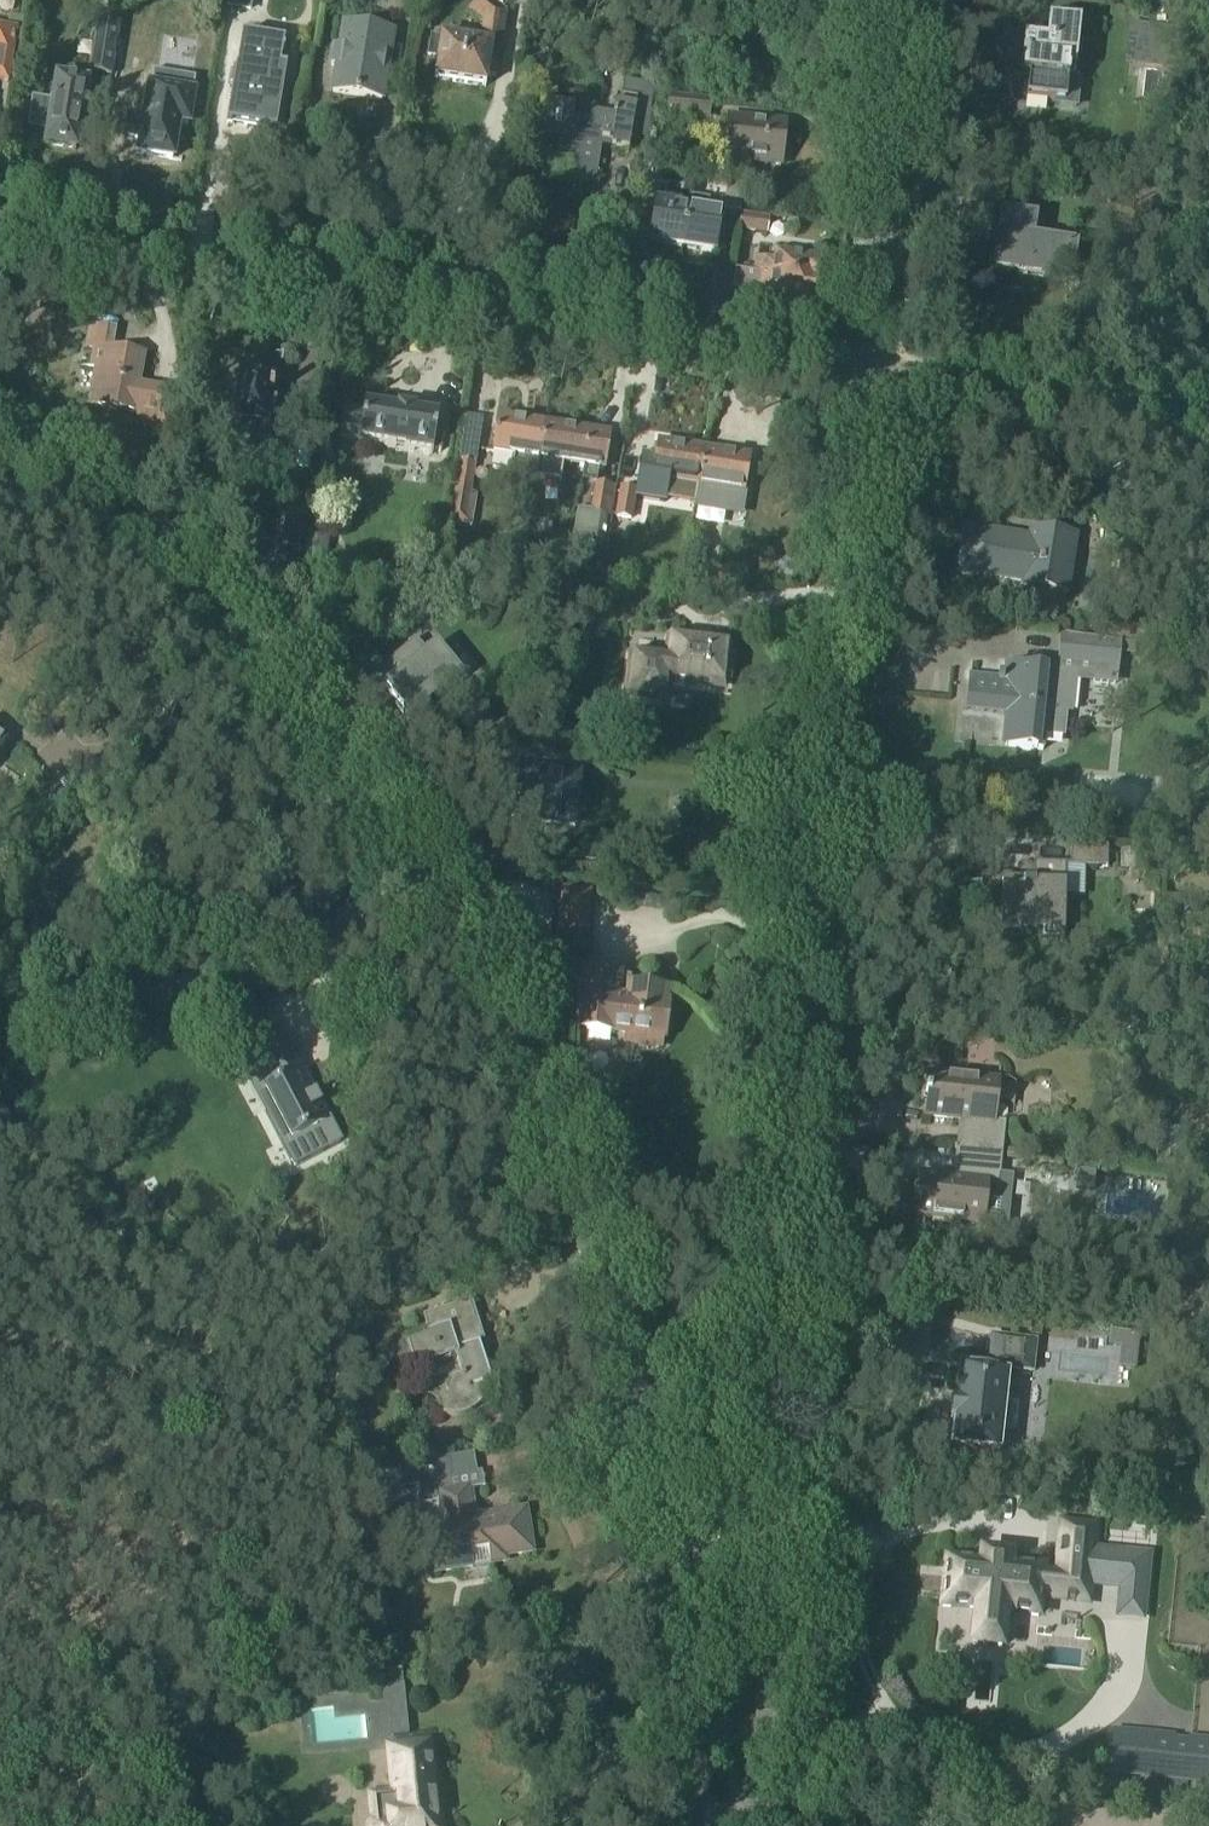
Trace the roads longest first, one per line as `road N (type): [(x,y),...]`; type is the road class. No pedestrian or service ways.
road 1 (tertiary): [(671,1567),(637,1423),(571,1229),(426,900),(261,685),(107,524),(0,438)]
road 2 (residential): [(671,1567),(725,1555),(743,1535),(861,380)]
road 3 (unclassified): [(861,380),(0,233)]
road 4 (residential): [(861,380),(910,0)]
road 5 (unclassified): [(1208,434),(861,380)]
road 6 (tertiary): [(699,1825),(671,1567)]

